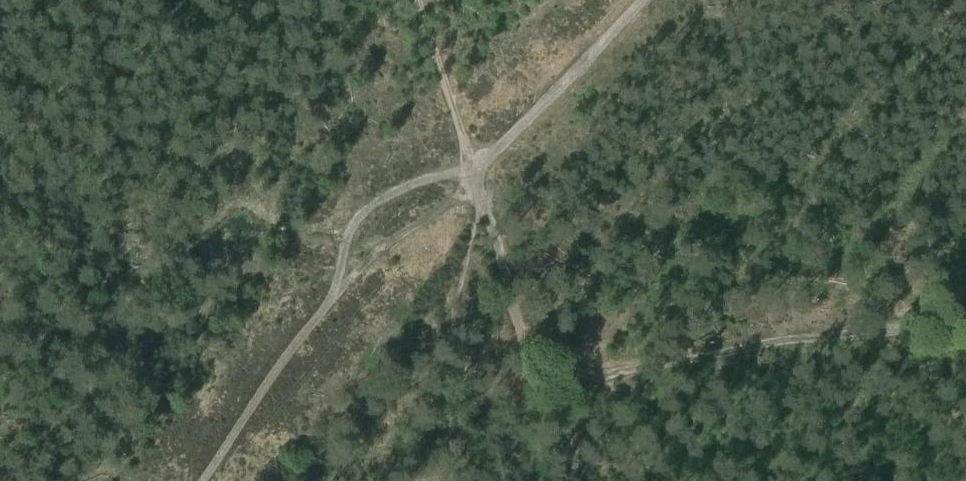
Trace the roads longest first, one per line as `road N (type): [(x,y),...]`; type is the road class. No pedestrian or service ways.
road 1 (track): [(198,480),(304,333),(641,0)]
road 2 (track): [(537,383),(965,307)]
road 3 (track): [(579,480),(547,413),(479,194)]
road 4 (track): [(479,194),(418,0)]

